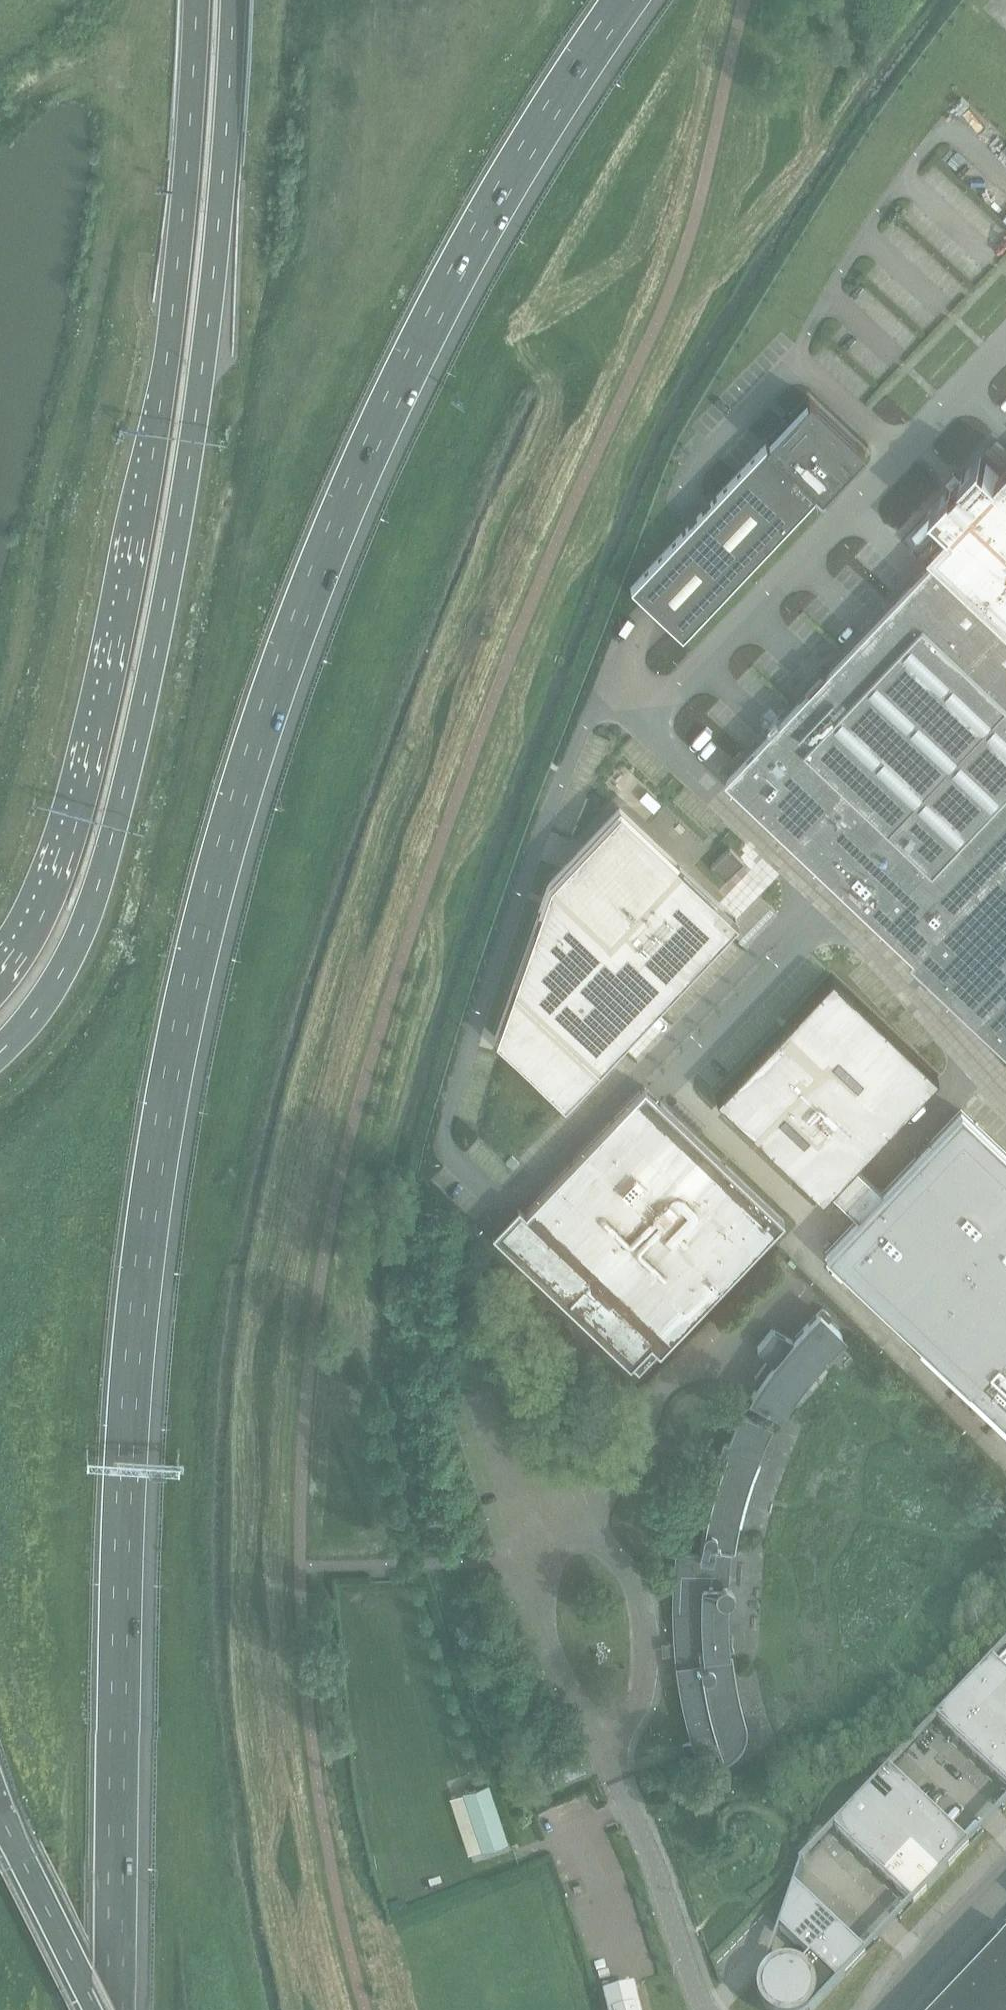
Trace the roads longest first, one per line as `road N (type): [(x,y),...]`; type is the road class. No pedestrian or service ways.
road 1 (motorway): [(117,2009),(141,1318),(163,1120),(190,984),(237,804),(291,643),(391,401),(576,72),(625,0)]
road 2 (primary): [(0,1053),(45,1000),(97,900),(133,768),(196,419),(226,144),(232,0)]
road 3 (unclassified): [(646,726),(540,835),(446,1143),(510,1206),(821,903)]
road 4 (primary): [(195,0),(161,399),(47,846),(0,946)]
road 5 (unclassified): [(646,726),(1005,343)]
road 6 (unclassified): [(611,1747),(538,1656),(525,1599),(537,1548),(552,1529),(585,1518),(599,1525)]
road 7 (unclassified): [(702,2009),(611,1747)]
road 8 (unclassified): [(1005,1088),(821,903)]
road 9 (unclassified): [(821,903),(646,726)]
road 10 (unclassified): [(611,1747),(636,1714),(651,1627),(642,1583),(599,1525)]
road 11 (motorway): [(102,2009),(0,1813)]
road 12 (unclassified): [(891,2009),(1005,1880)]

